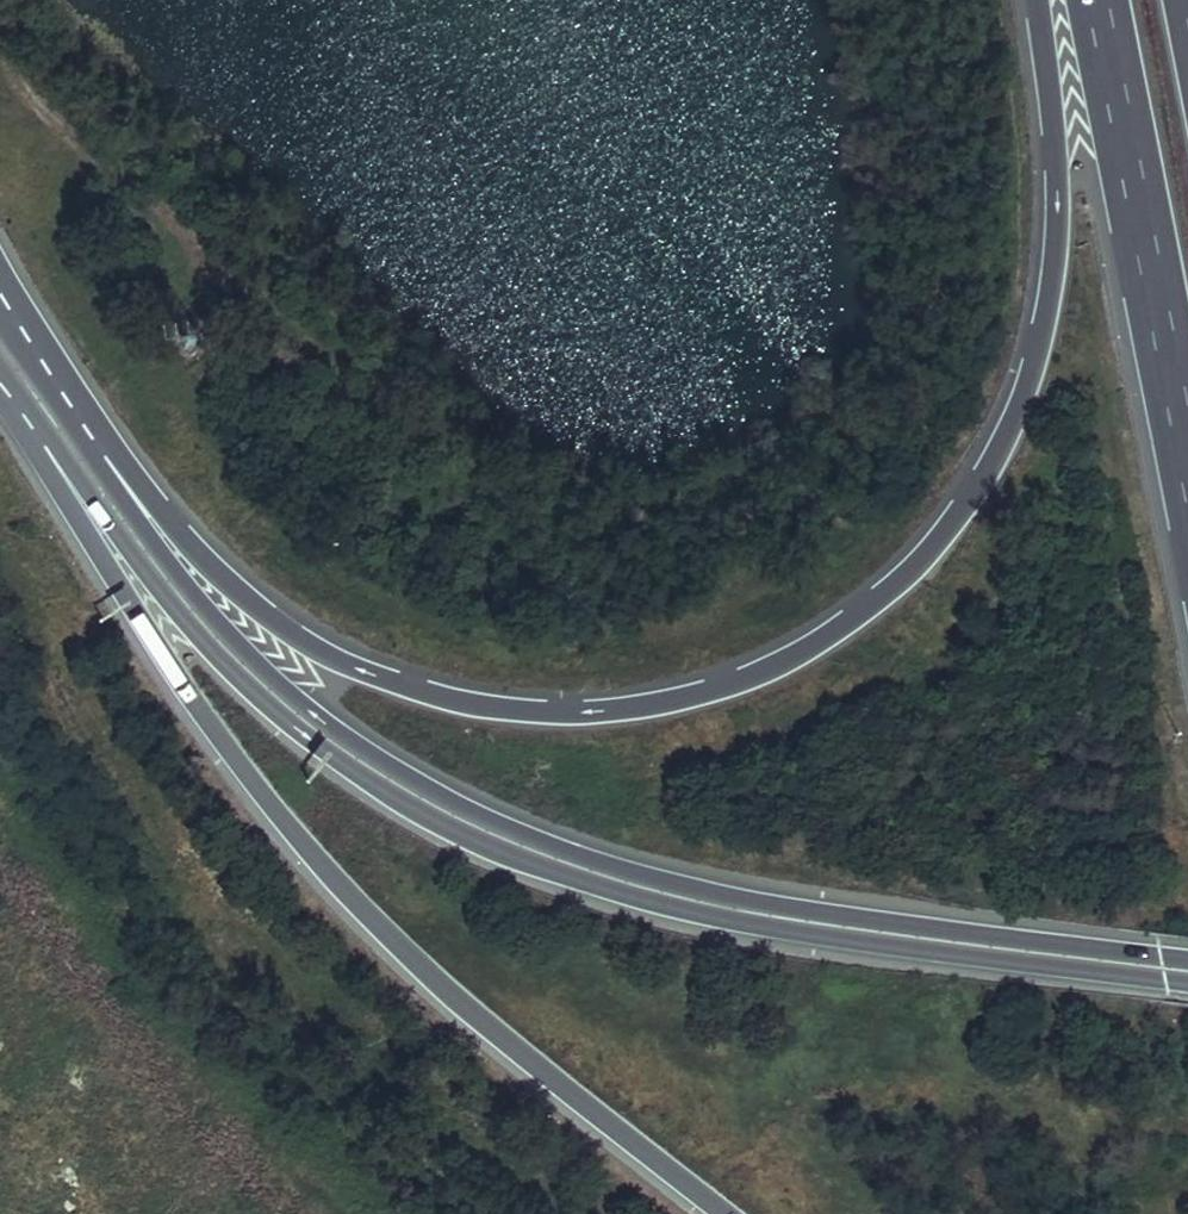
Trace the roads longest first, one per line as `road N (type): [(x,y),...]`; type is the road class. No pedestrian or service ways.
road 1 (motorway): [(1037,0),(1057,219),(1038,350),(1008,434),(910,575),(834,633),(750,676),(649,703),(563,711),(476,703),(309,640),(236,583),(159,506),(17,319)]
road 2 (motorway): [(1187,952),(725,892),(454,795),(270,671),(121,498),(17,319)]
road 3 (motorway): [(0,376),(253,690),(393,794),(466,834),(697,911),(1187,974)]
road 4 (motorway): [(0,390),(279,813),(469,1006),(731,1213)]
road 5 (motorway): [(1096,0),(1187,459)]

